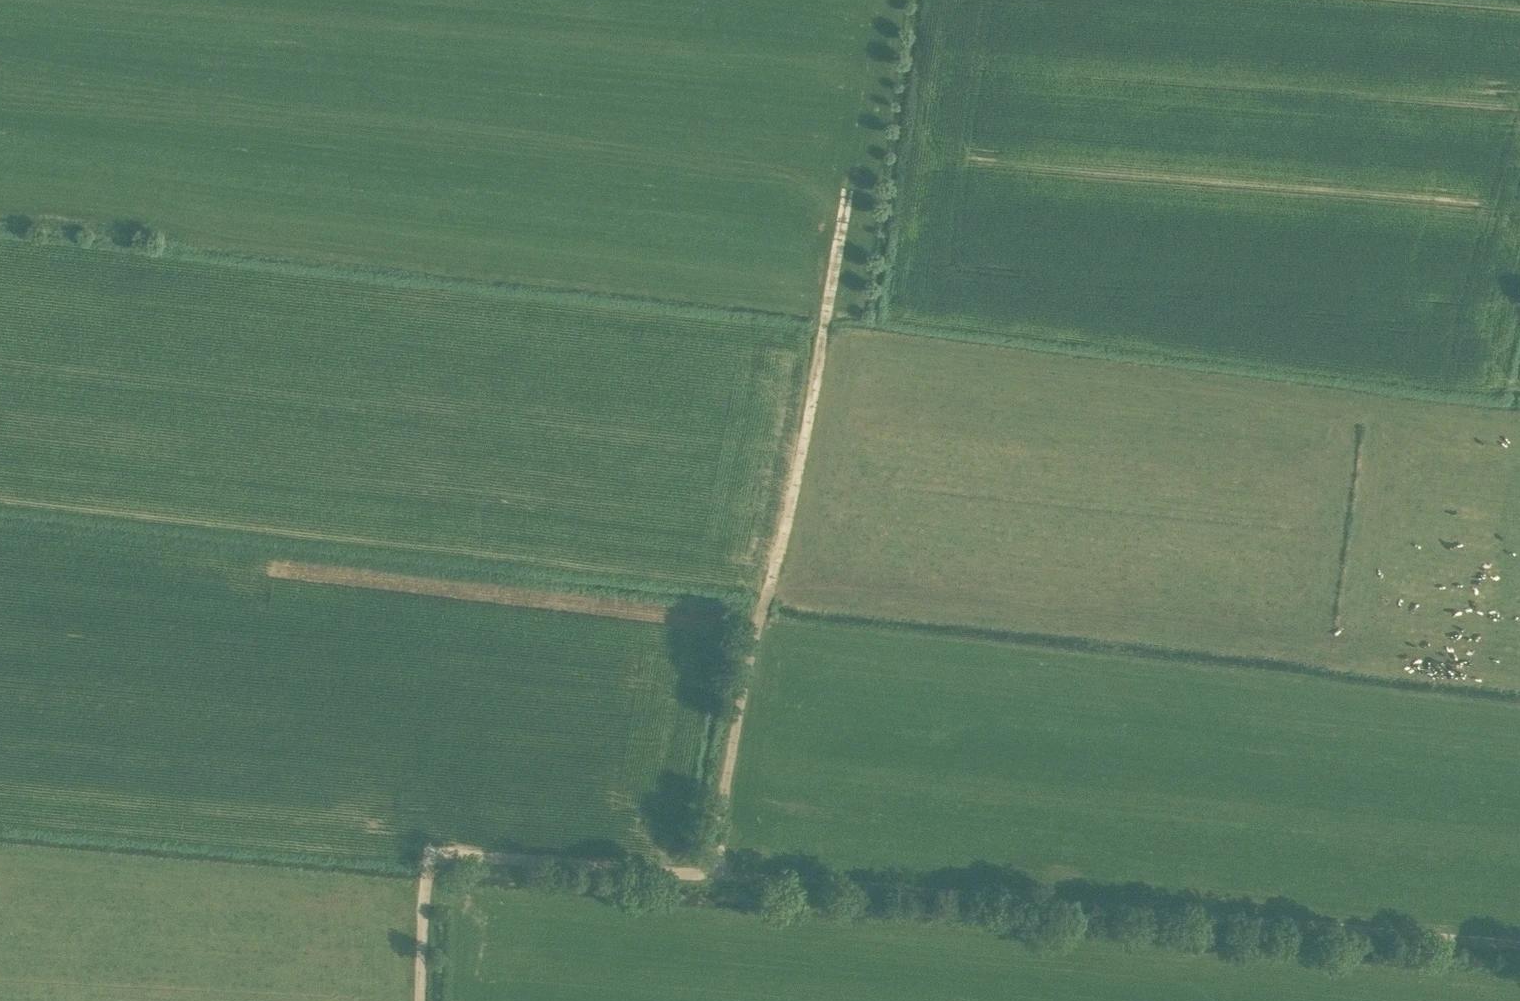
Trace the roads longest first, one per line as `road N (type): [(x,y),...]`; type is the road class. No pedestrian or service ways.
road 1 (track): [(1519,969),(412,871),(409,1000)]
road 2 (track): [(698,899),(729,654),(784,529),(823,307)]

